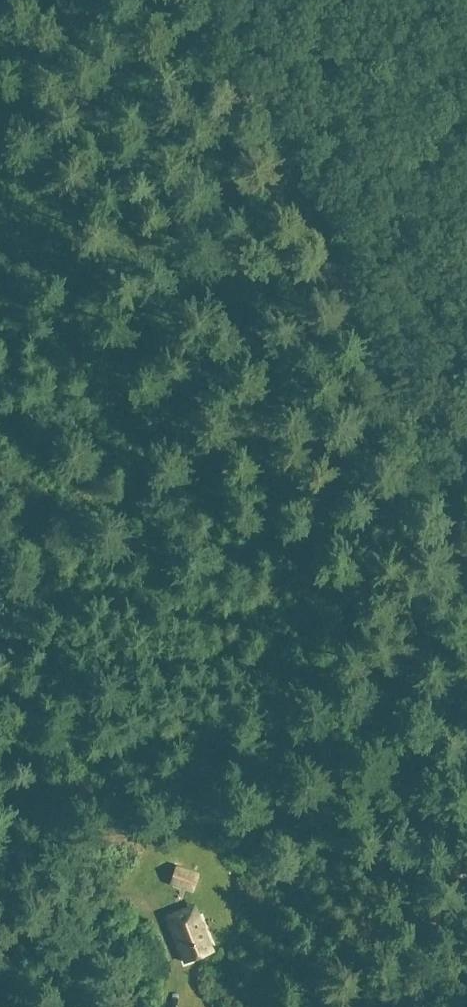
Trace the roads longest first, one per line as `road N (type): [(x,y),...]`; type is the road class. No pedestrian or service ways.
road 1 (unclassified): [(466,543),(215,0)]

